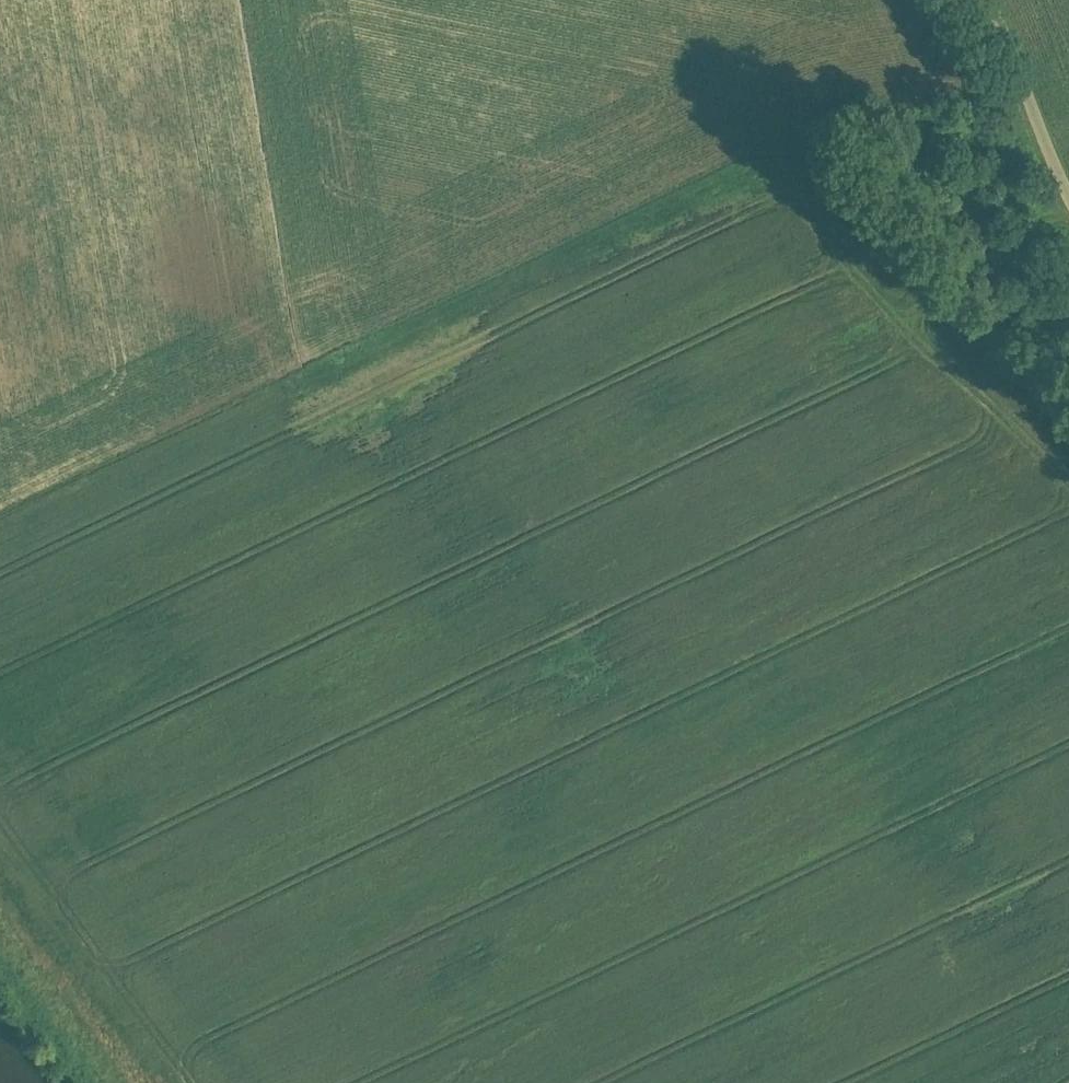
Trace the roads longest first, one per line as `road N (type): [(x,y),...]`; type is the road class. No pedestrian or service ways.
road 1 (residential): [(1068,203),(975,0)]

